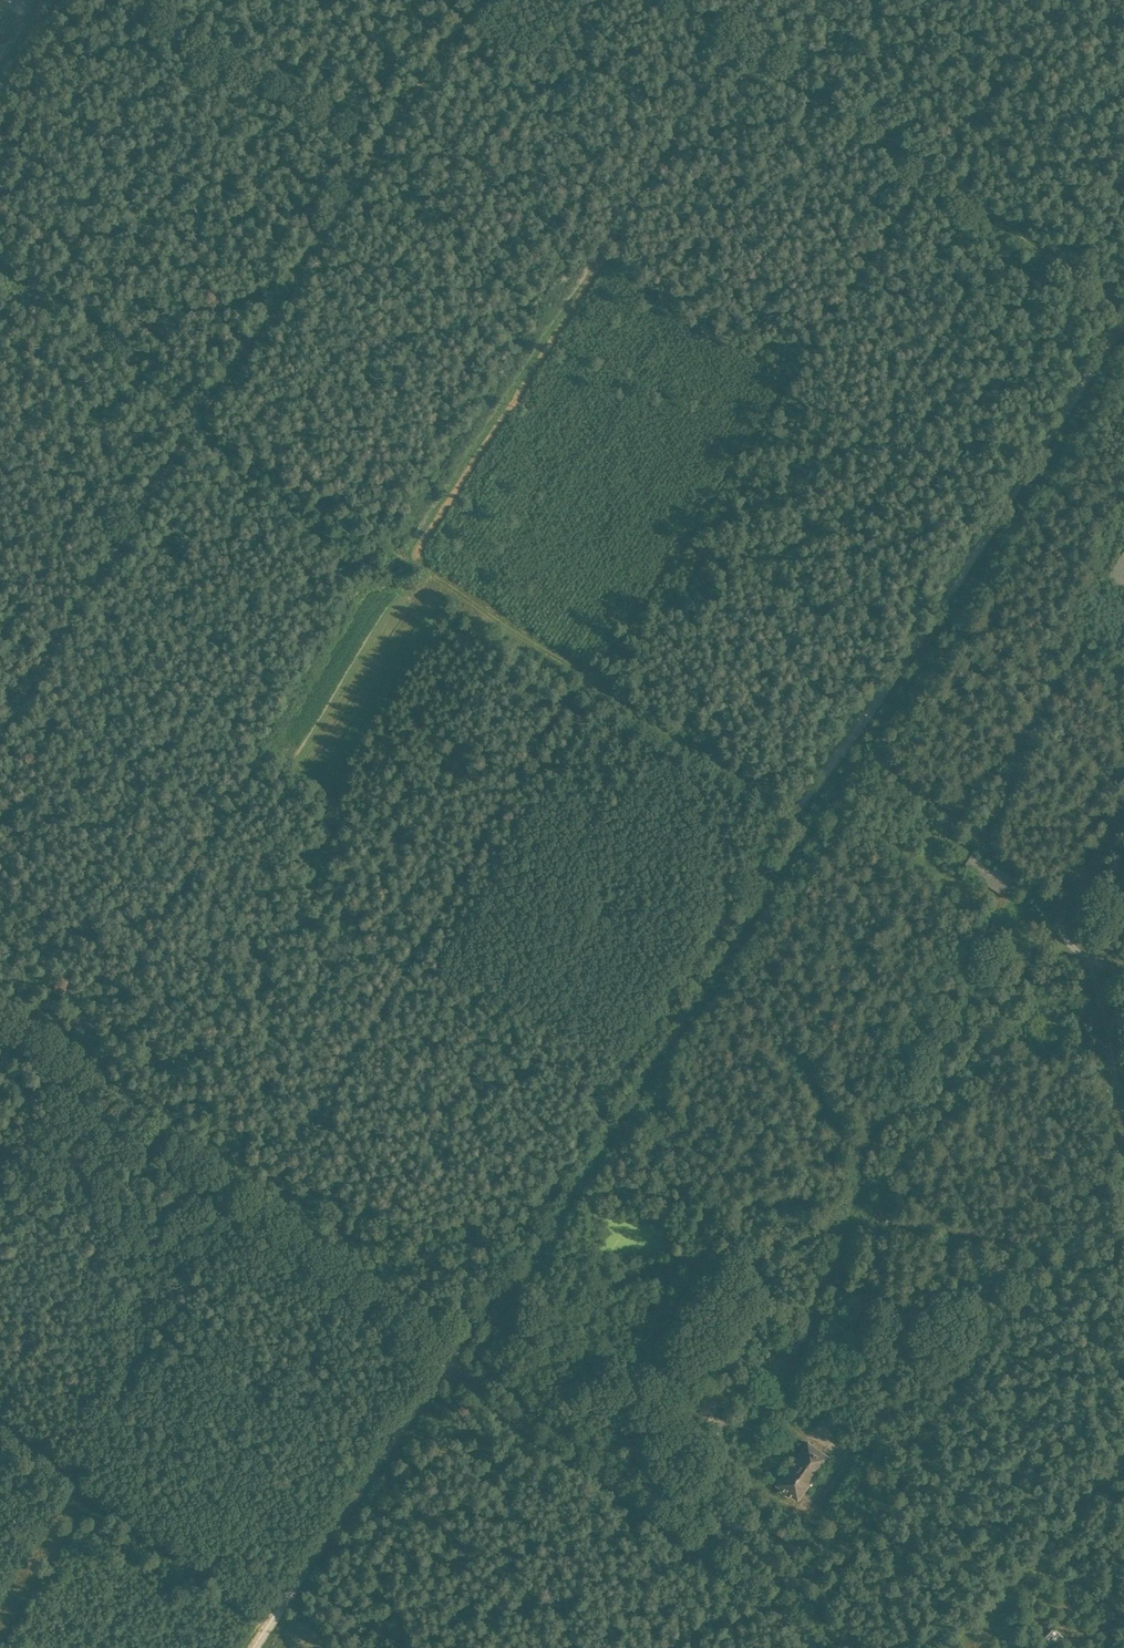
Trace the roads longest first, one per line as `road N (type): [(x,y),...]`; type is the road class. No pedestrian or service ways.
road 1 (track): [(1123,326),(905,662),(797,809),(253,1647)]
road 2 (track): [(474,0),(0,725)]
road 3 (track): [(0,1026),(446,1344)]
road 4 (track): [(676,0),(1123,307)]
road 5 (track): [(821,1647),(808,1617),(446,1344)]

